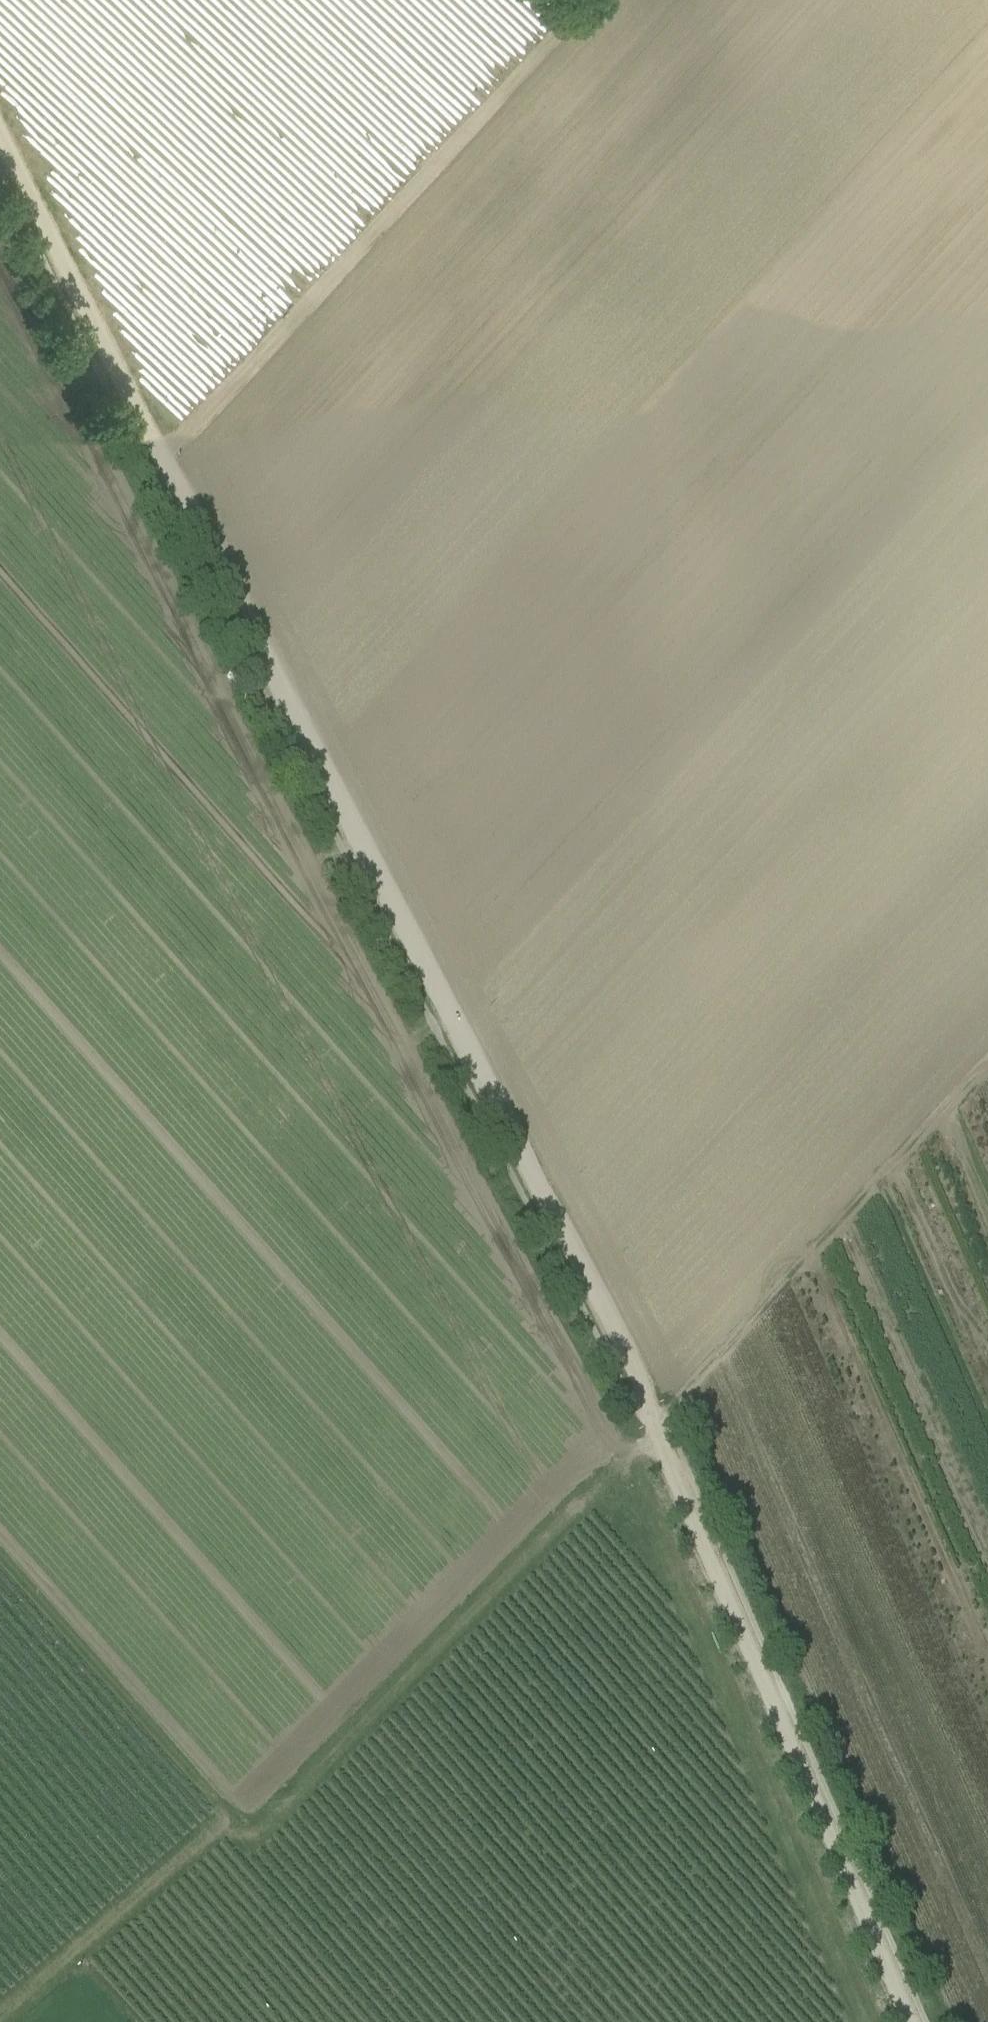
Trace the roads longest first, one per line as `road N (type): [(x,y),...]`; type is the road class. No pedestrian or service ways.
road 1 (unclassified): [(911,2021),(679,1461),(0,131)]
road 2 (track): [(167,456),(583,0)]

